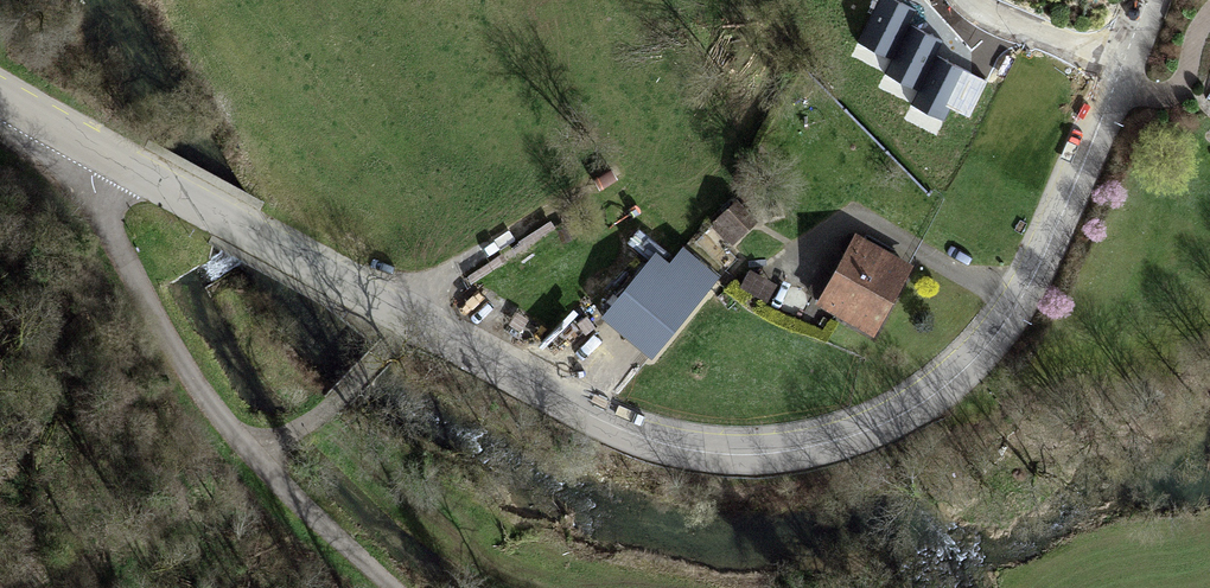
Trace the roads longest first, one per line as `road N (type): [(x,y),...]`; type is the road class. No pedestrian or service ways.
road 1 (residential): [(252,235),(637,438),(693,451),(794,450),(884,425),(977,357),(1044,255),(1126,57)]
road 2 (track): [(391,587),(247,449),(184,369),(96,199),(90,151)]
road 3 (unclassified): [(0,97),(252,235)]
road 4 (track): [(247,449),(334,406),(414,321)]
road 5 (residential): [(968,0),(1025,31),(1126,57)]

